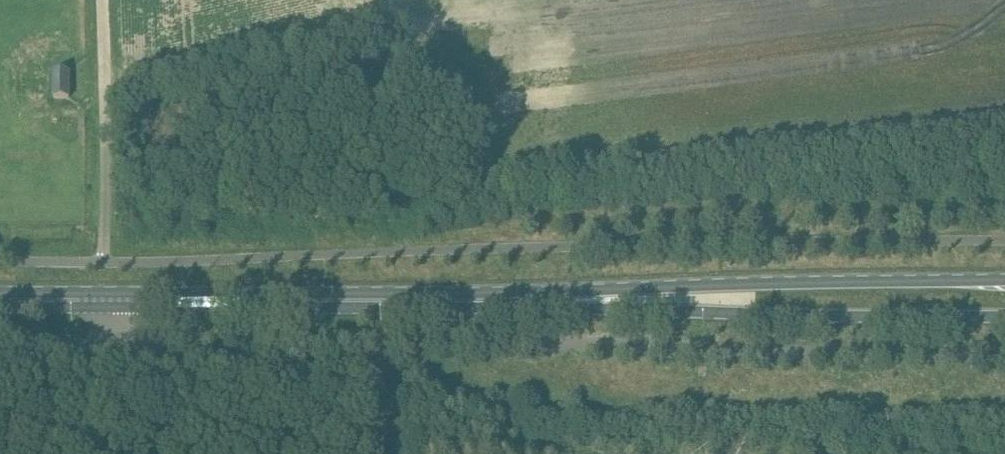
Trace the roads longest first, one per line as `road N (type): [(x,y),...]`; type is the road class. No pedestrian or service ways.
road 1 (unclassified): [(114,300),(114,343),(487,341),(1004,354)]
road 2 (primary): [(1004,282),(674,288),(553,302)]
road 3 (primary): [(553,302),(1004,317)]
road 4 (primary): [(114,300),(553,302)]
road 5 (unclassified): [(104,262),(104,0)]

